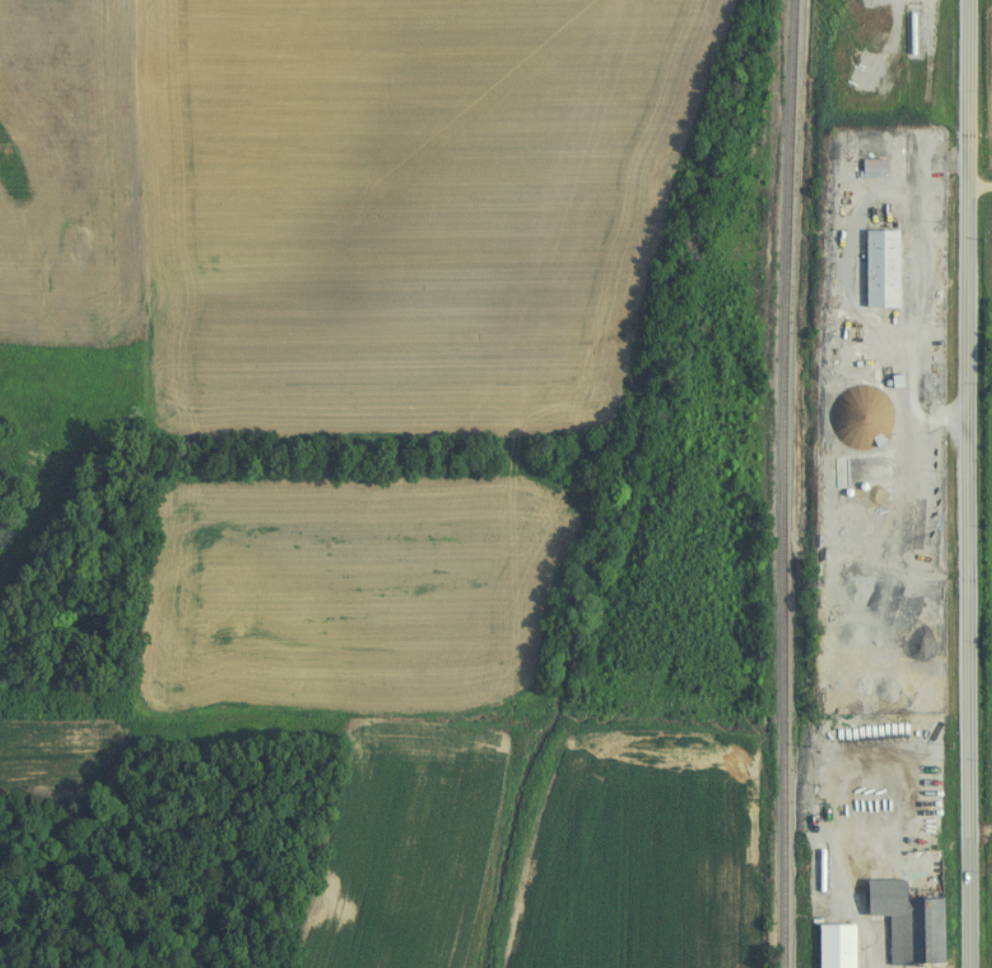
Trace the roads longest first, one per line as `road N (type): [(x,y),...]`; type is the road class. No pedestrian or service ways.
road 1 (secondary): [(968,967),(967,0)]

